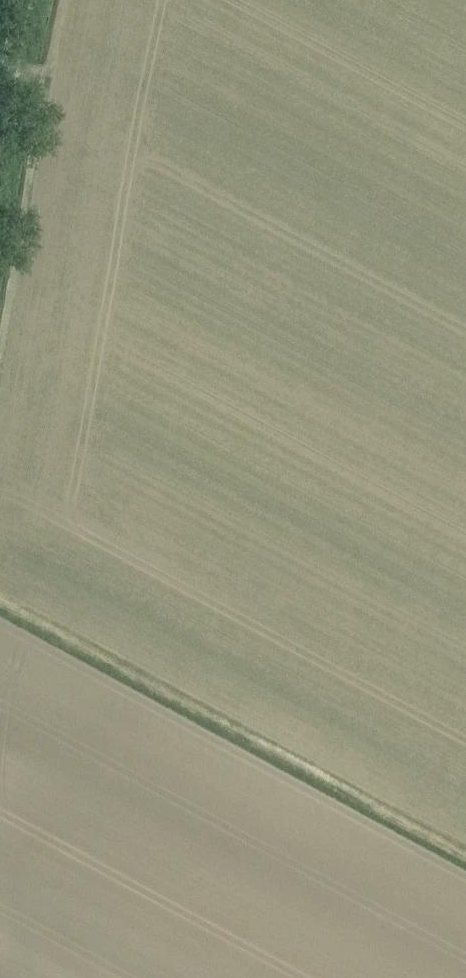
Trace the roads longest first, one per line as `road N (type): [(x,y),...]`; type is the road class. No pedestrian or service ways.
road 1 (unclassified): [(33,0),(0,158)]

